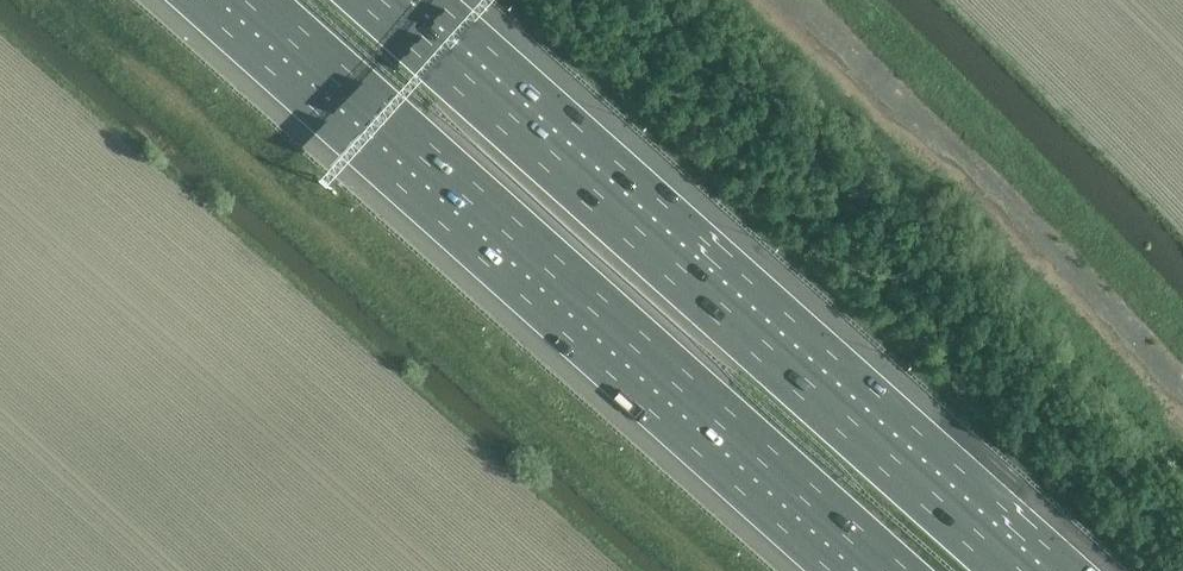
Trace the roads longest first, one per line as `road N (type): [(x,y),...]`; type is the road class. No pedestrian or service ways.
road 1 (motorway): [(1027,570),(387,0)]
road 2 (motorway): [(237,0),(876,570)]

